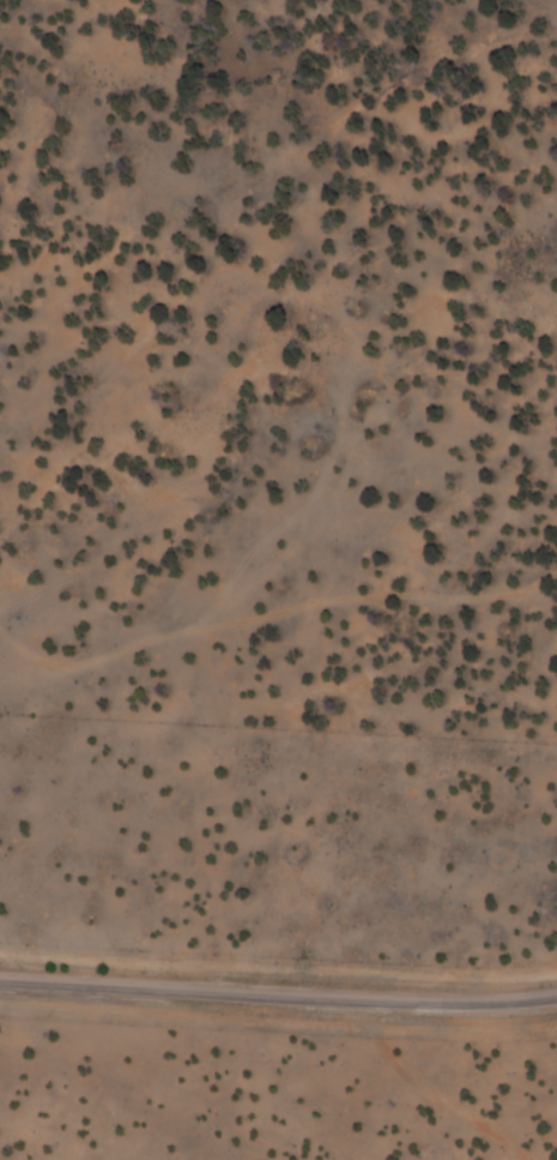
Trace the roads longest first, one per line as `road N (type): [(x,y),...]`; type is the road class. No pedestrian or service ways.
road 1 (track): [(556,564),(365,600),(0,702)]
road 2 (residential): [(0,982),(505,1005),(556,998)]

